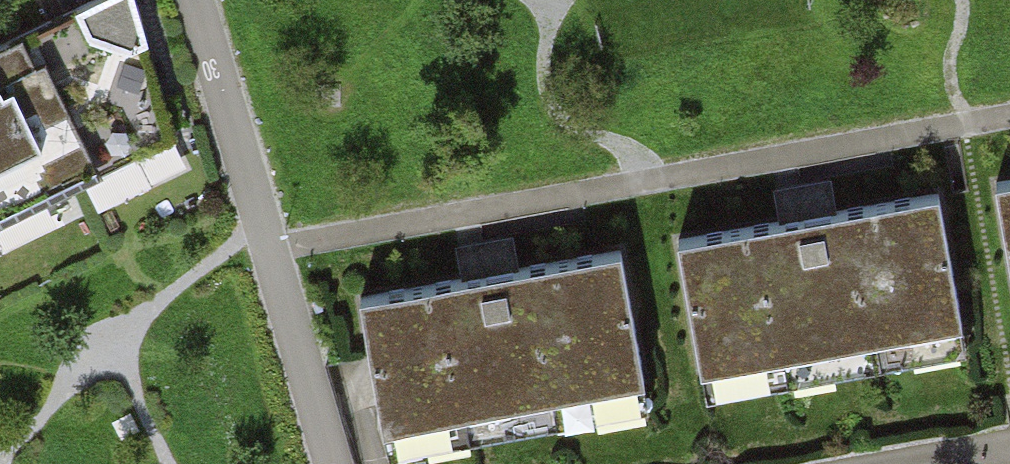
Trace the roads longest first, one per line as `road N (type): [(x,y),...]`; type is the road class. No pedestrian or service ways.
road 1 (residential): [(267,249),(1009,116)]
road 2 (residential): [(194,0),(267,249)]
road 3 (residential): [(267,249),(329,463)]

